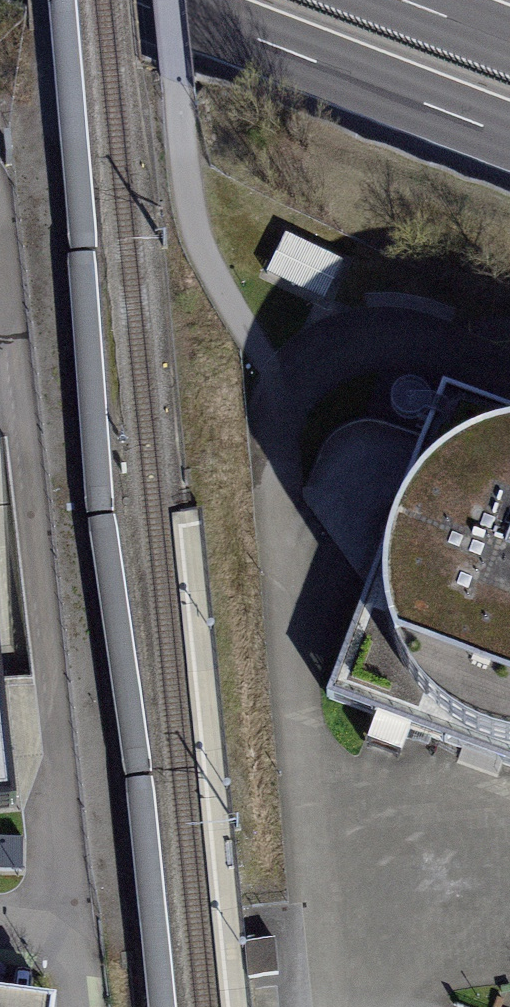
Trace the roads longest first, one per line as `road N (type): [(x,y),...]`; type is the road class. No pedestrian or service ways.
road 1 (motorway): [(150,0),(509,139)]

